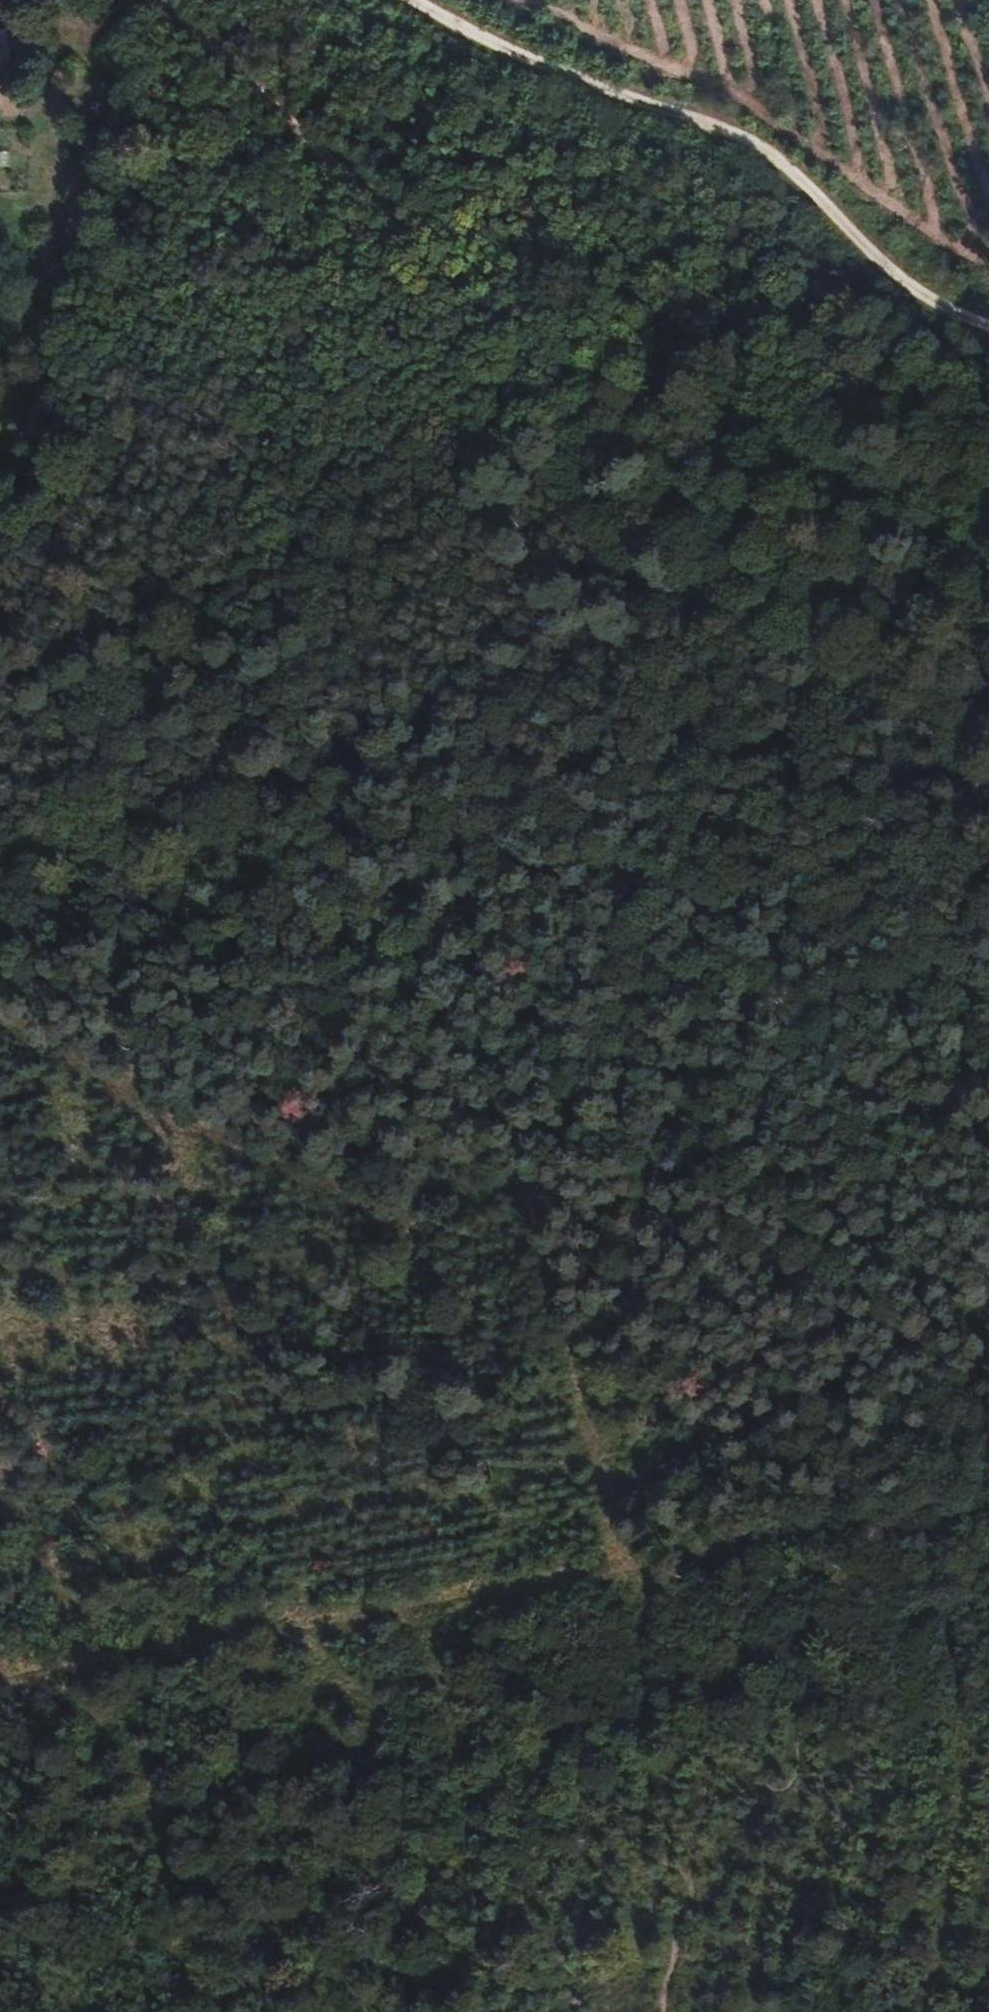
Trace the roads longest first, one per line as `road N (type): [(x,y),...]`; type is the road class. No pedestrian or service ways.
road 1 (track): [(0,1695),(988,1517)]
road 2 (track): [(403,0),(786,173),(926,300),(988,329)]

